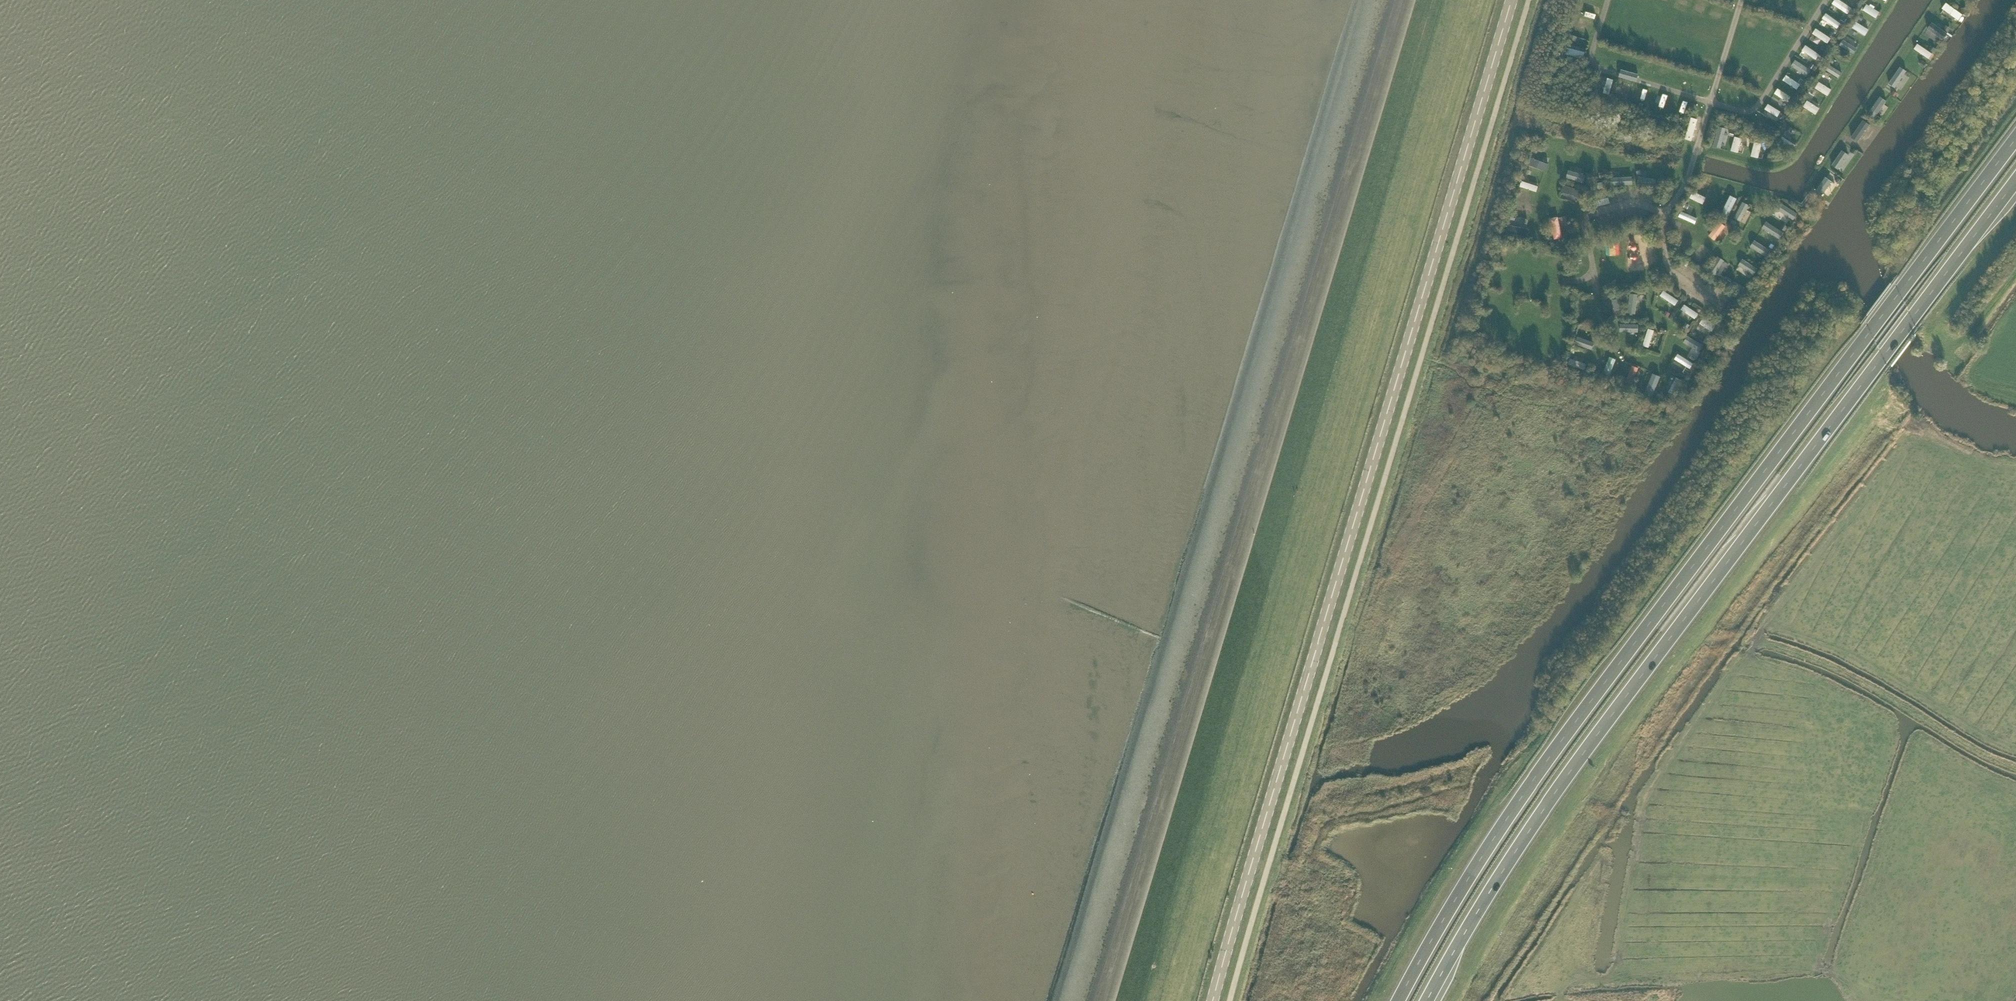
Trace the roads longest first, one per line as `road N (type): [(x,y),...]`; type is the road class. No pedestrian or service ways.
road 1 (trunk): [(2015,138),(1522,795),(1398,1000)]
road 2 (secondary): [(1212,1000),(1512,0)]
road 3 (trunk): [(1427,1000),(1542,813),(2015,181)]
road 4 (track): [(1939,0),(1813,182)]

